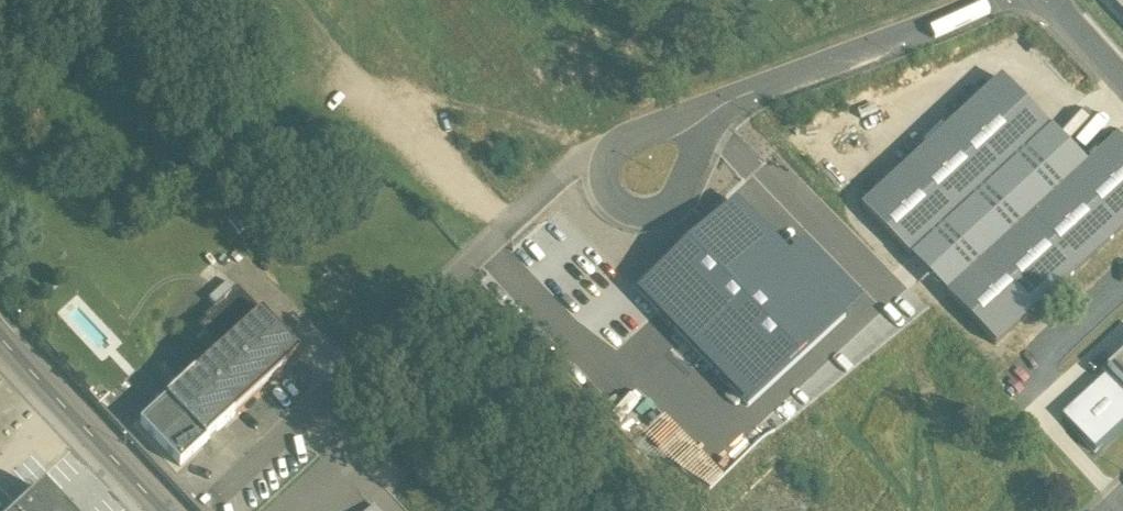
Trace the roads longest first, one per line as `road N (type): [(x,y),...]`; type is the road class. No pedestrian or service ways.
road 1 (residential): [(347,380),(529,210),(610,150)]
road 2 (unclassified): [(975,0),(714,98)]
road 3 (tertiary): [(171,510),(0,326)]
road 4 (unclassified): [(610,150),(602,181),(614,206),(640,220),(671,210),(713,126),(714,98)]

